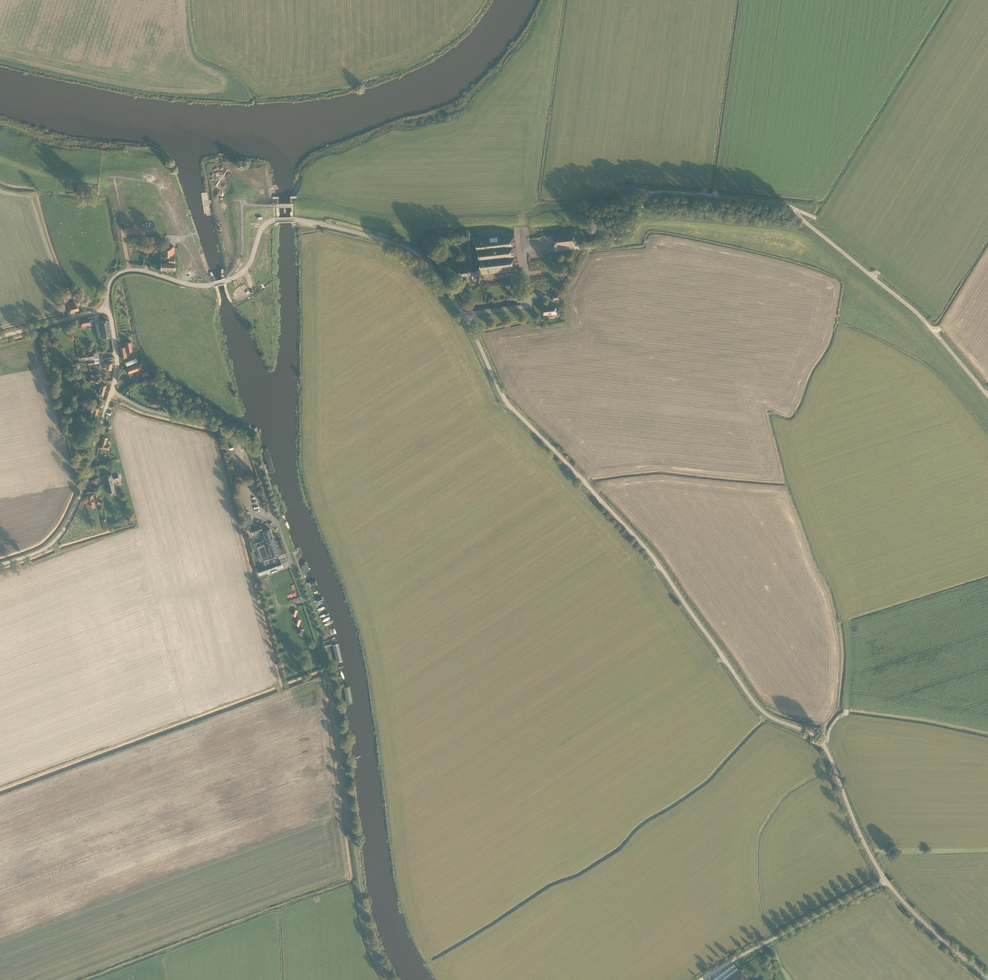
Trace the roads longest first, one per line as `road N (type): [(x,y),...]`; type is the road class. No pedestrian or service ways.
road 1 (unclassified): [(987,976),(878,866),(826,749),(761,709),(660,564),(509,401),(423,260),(397,243),(292,219)]
road 2 (track): [(524,252),(615,240),(661,190),(789,205),(924,320),(987,395)]
road 3 (unclassified): [(106,309),(111,281),(129,270),(201,285),(234,277),(266,226),(292,219)]
road 4 (unclassified): [(280,531),(241,440),(112,391)]
road 5 (unclassified): [(0,564),(48,546),(65,527),(112,391)]

